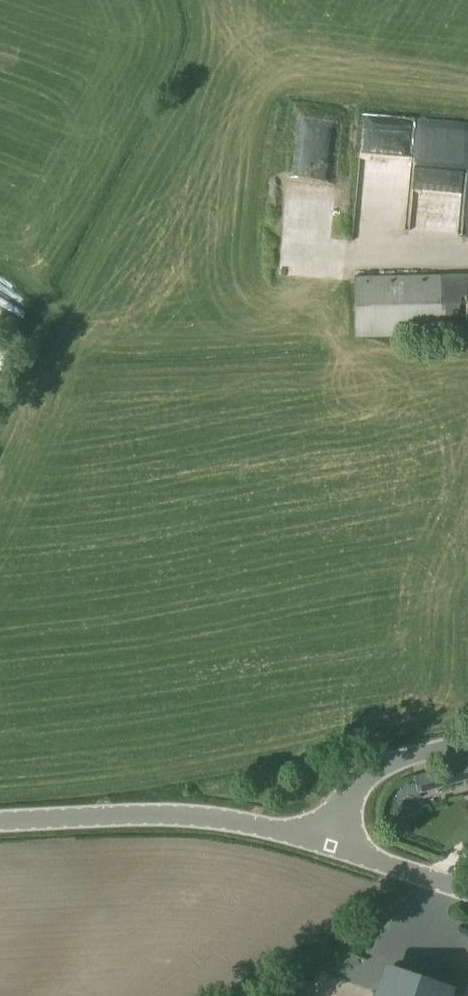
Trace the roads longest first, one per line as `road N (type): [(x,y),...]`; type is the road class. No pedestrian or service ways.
road 1 (unclassified): [(329,844),(140,811),(0,818)]
road 2 (unclassified): [(329,844),(359,775),(382,762),(467,748)]
road 3 (unclassified): [(467,883),(329,844)]

